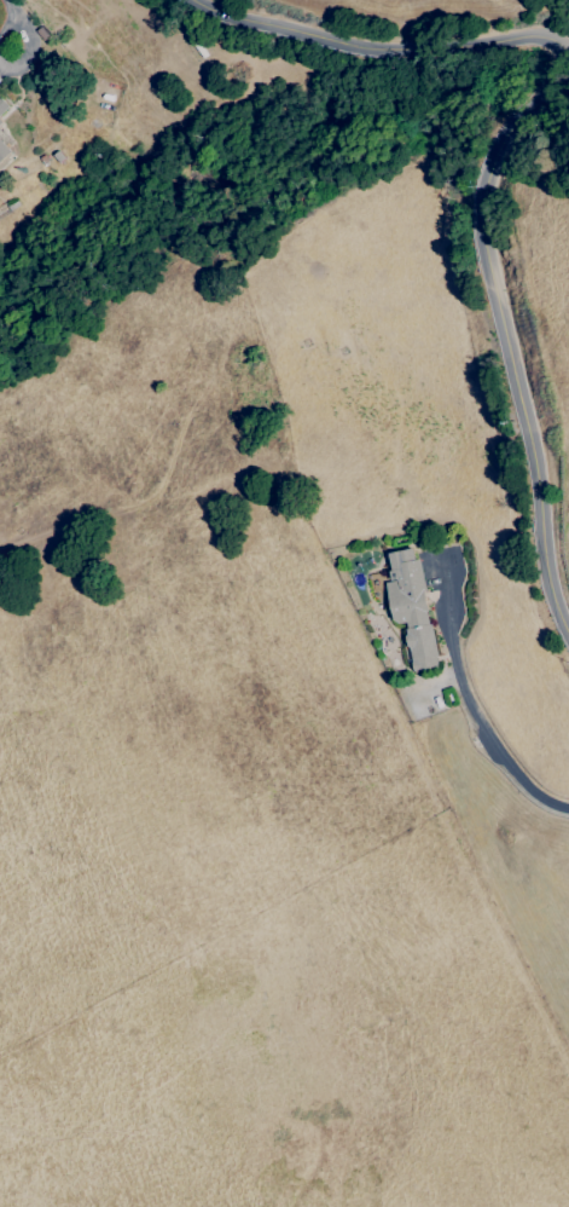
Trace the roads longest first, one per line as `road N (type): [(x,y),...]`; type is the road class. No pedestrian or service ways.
road 1 (tertiary): [(189,0),(242,22),(368,51),(533,37),(561,53),(561,69),(498,144),(483,183),(483,233),(535,473),(545,566),(568,642)]
road 2 (residential): [(568,815),(552,814),(517,786),(461,691),(441,560)]

